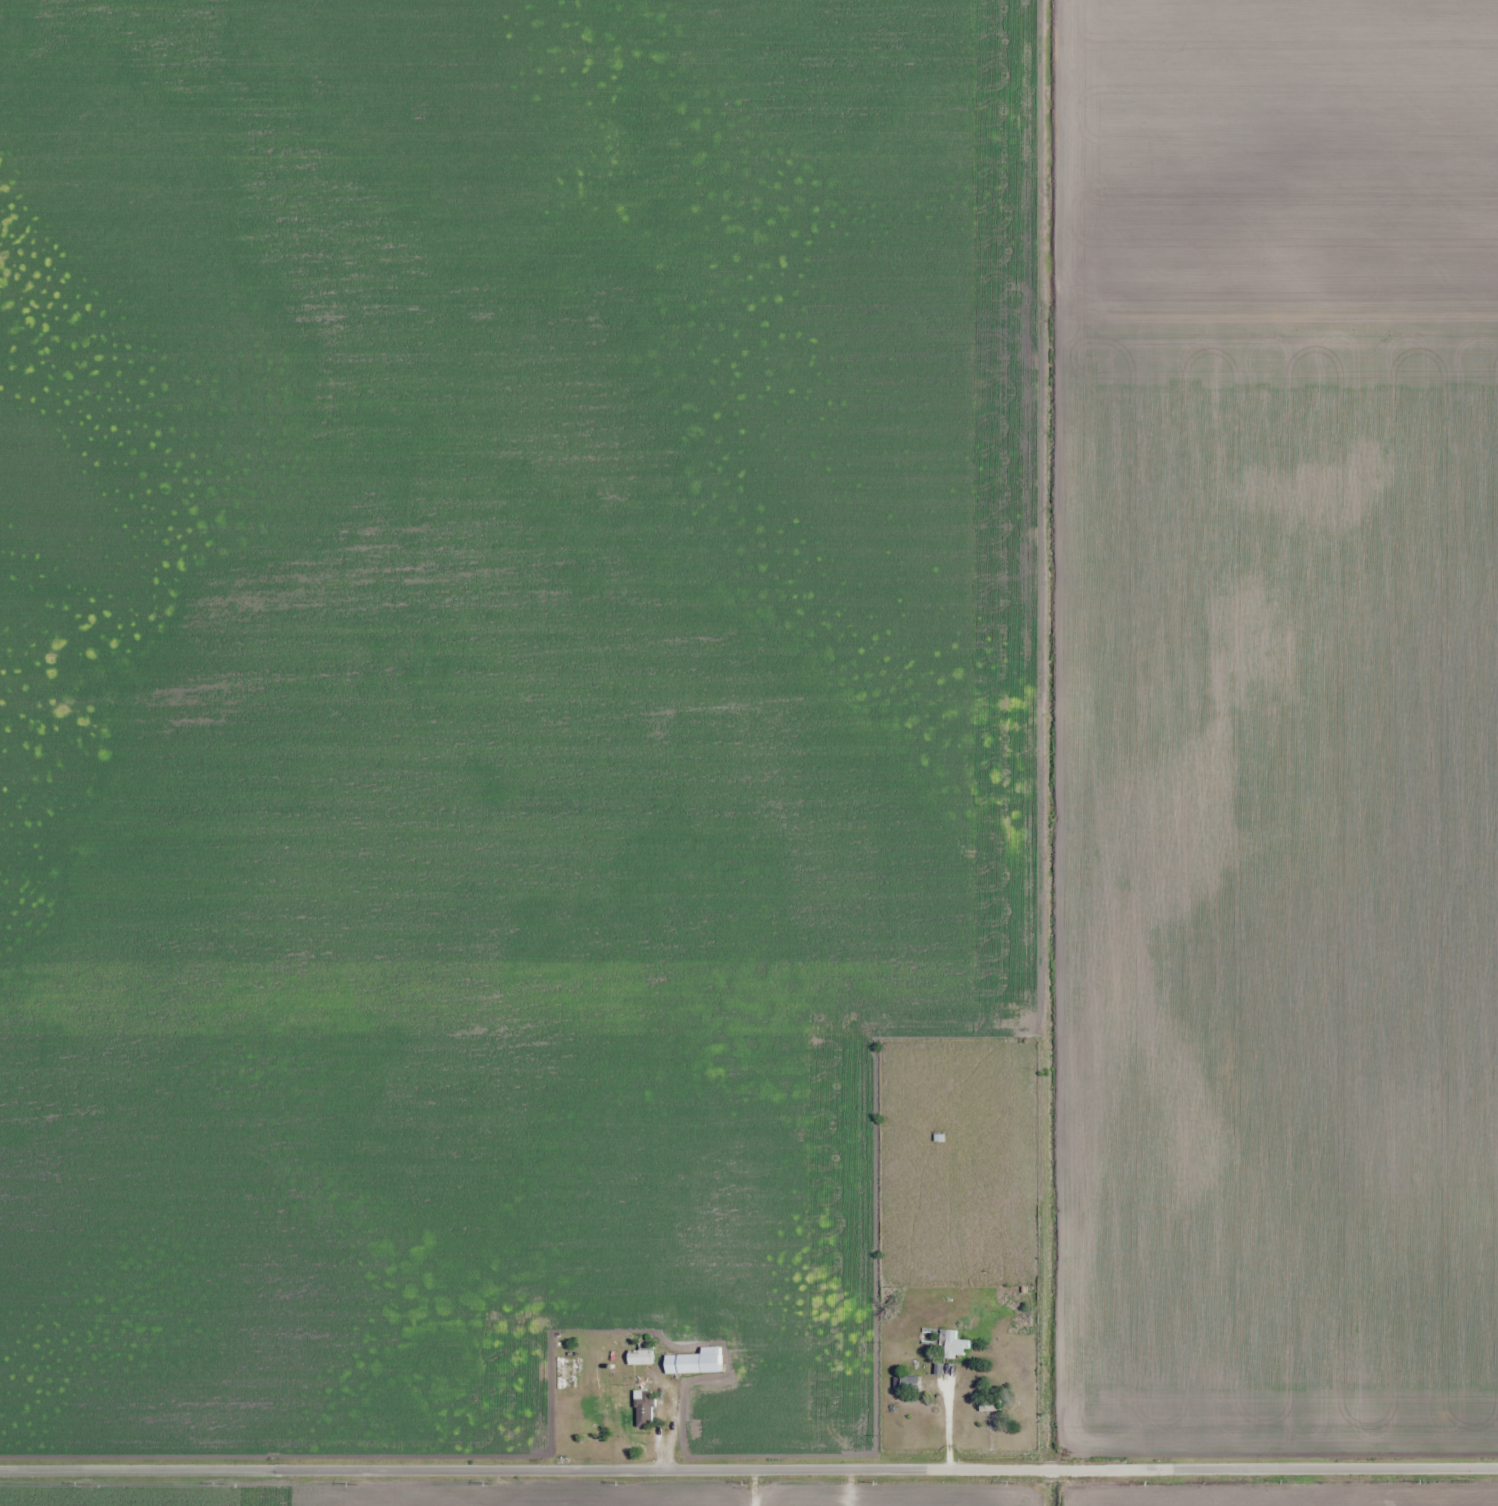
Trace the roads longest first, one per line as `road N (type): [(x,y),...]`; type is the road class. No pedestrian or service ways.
road 1 (residential): [(1497,1471),(0,1473)]

